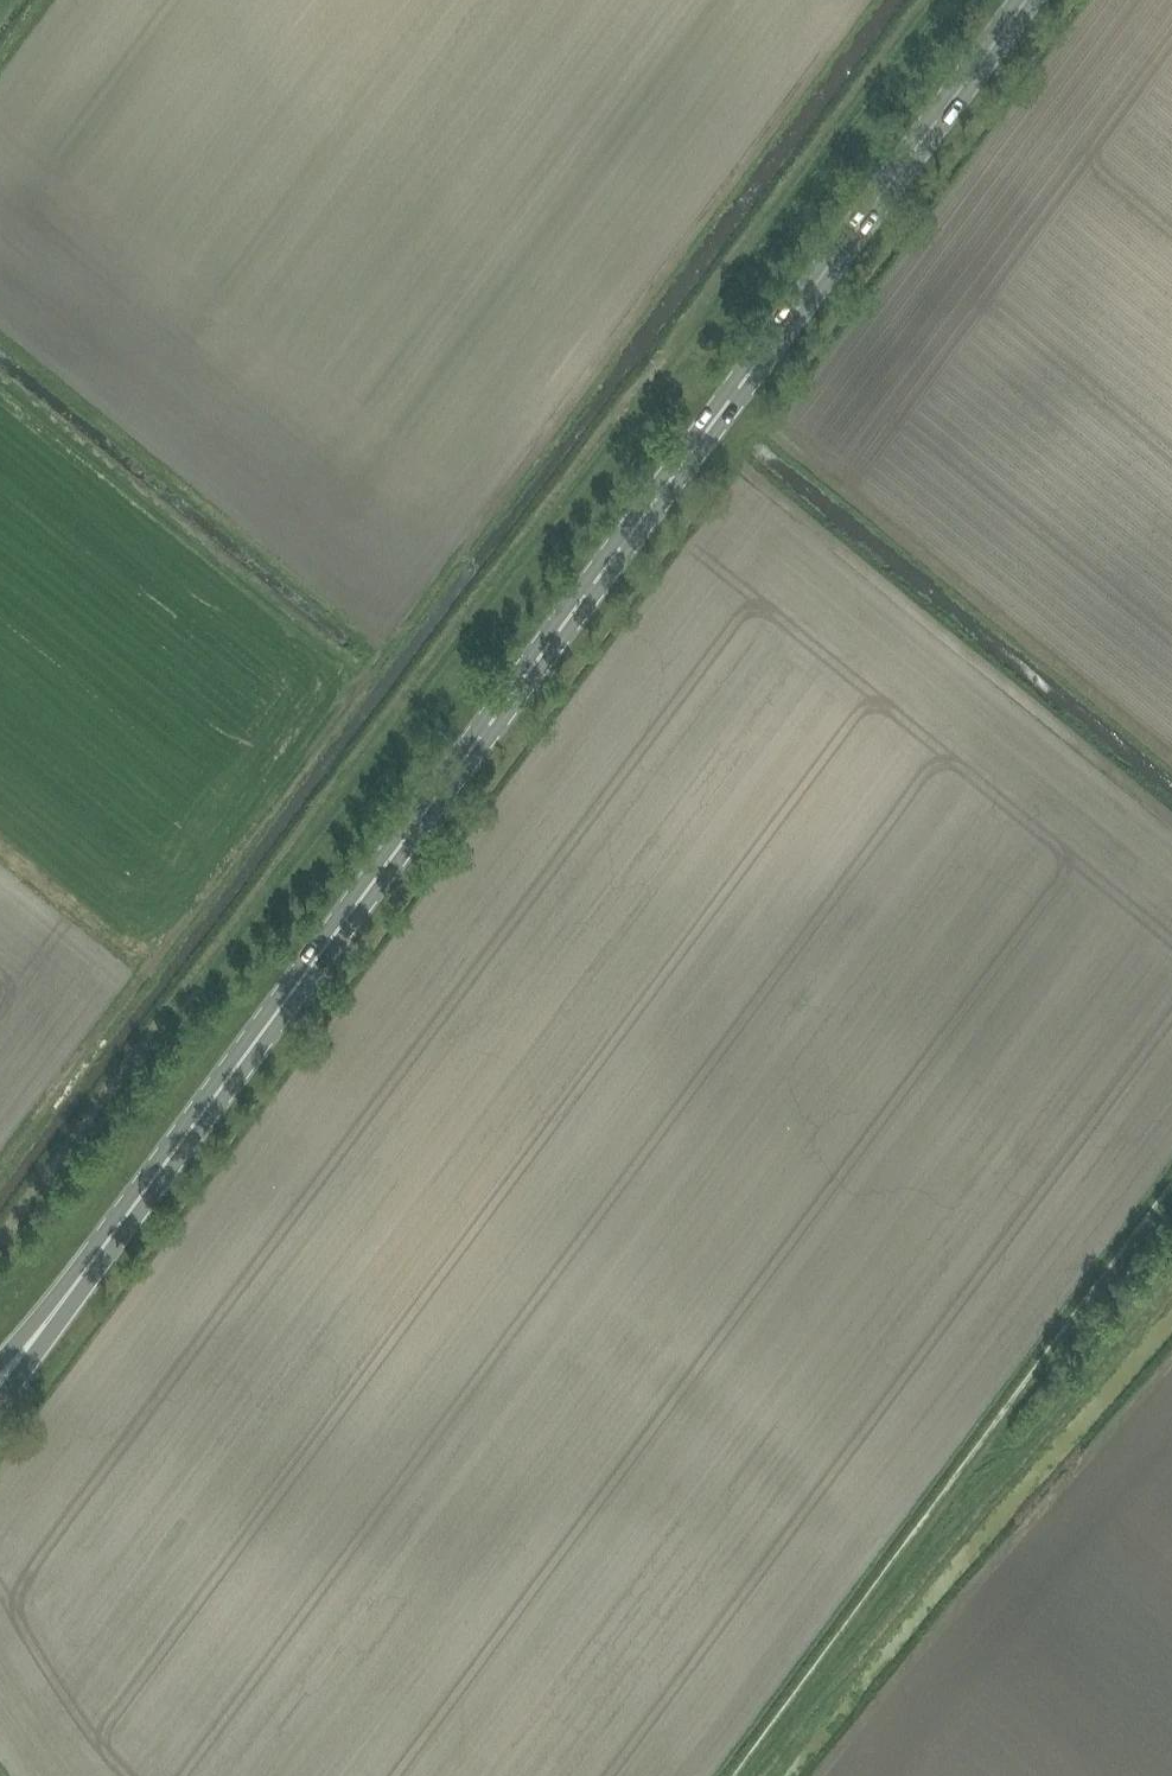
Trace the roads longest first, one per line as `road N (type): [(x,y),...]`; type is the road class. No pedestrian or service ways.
road 1 (primary): [(79,1277),(1030,0)]
road 2 (primary): [(0,1405),(79,1277)]

